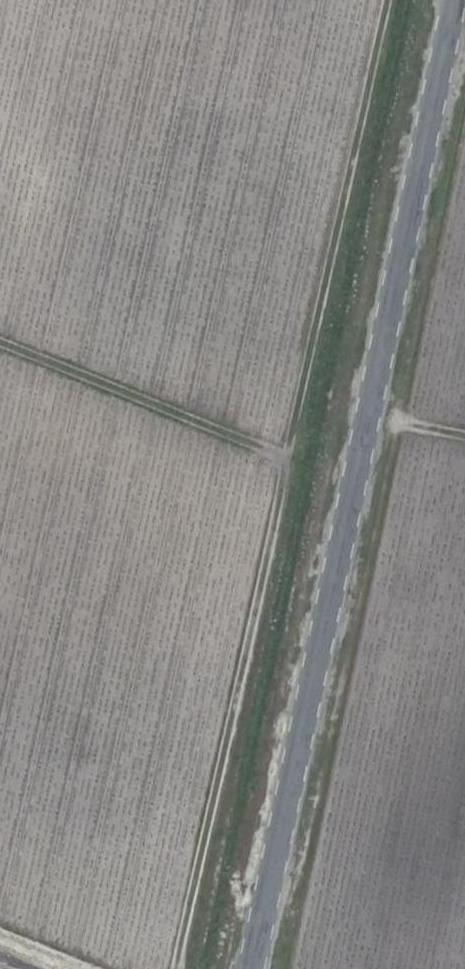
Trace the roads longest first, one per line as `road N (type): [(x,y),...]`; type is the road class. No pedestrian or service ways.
road 1 (track): [(170,968),(383,0)]
road 2 (tertiary): [(266,968),(464,5)]
road 3 (track): [(0,341),(284,453)]

